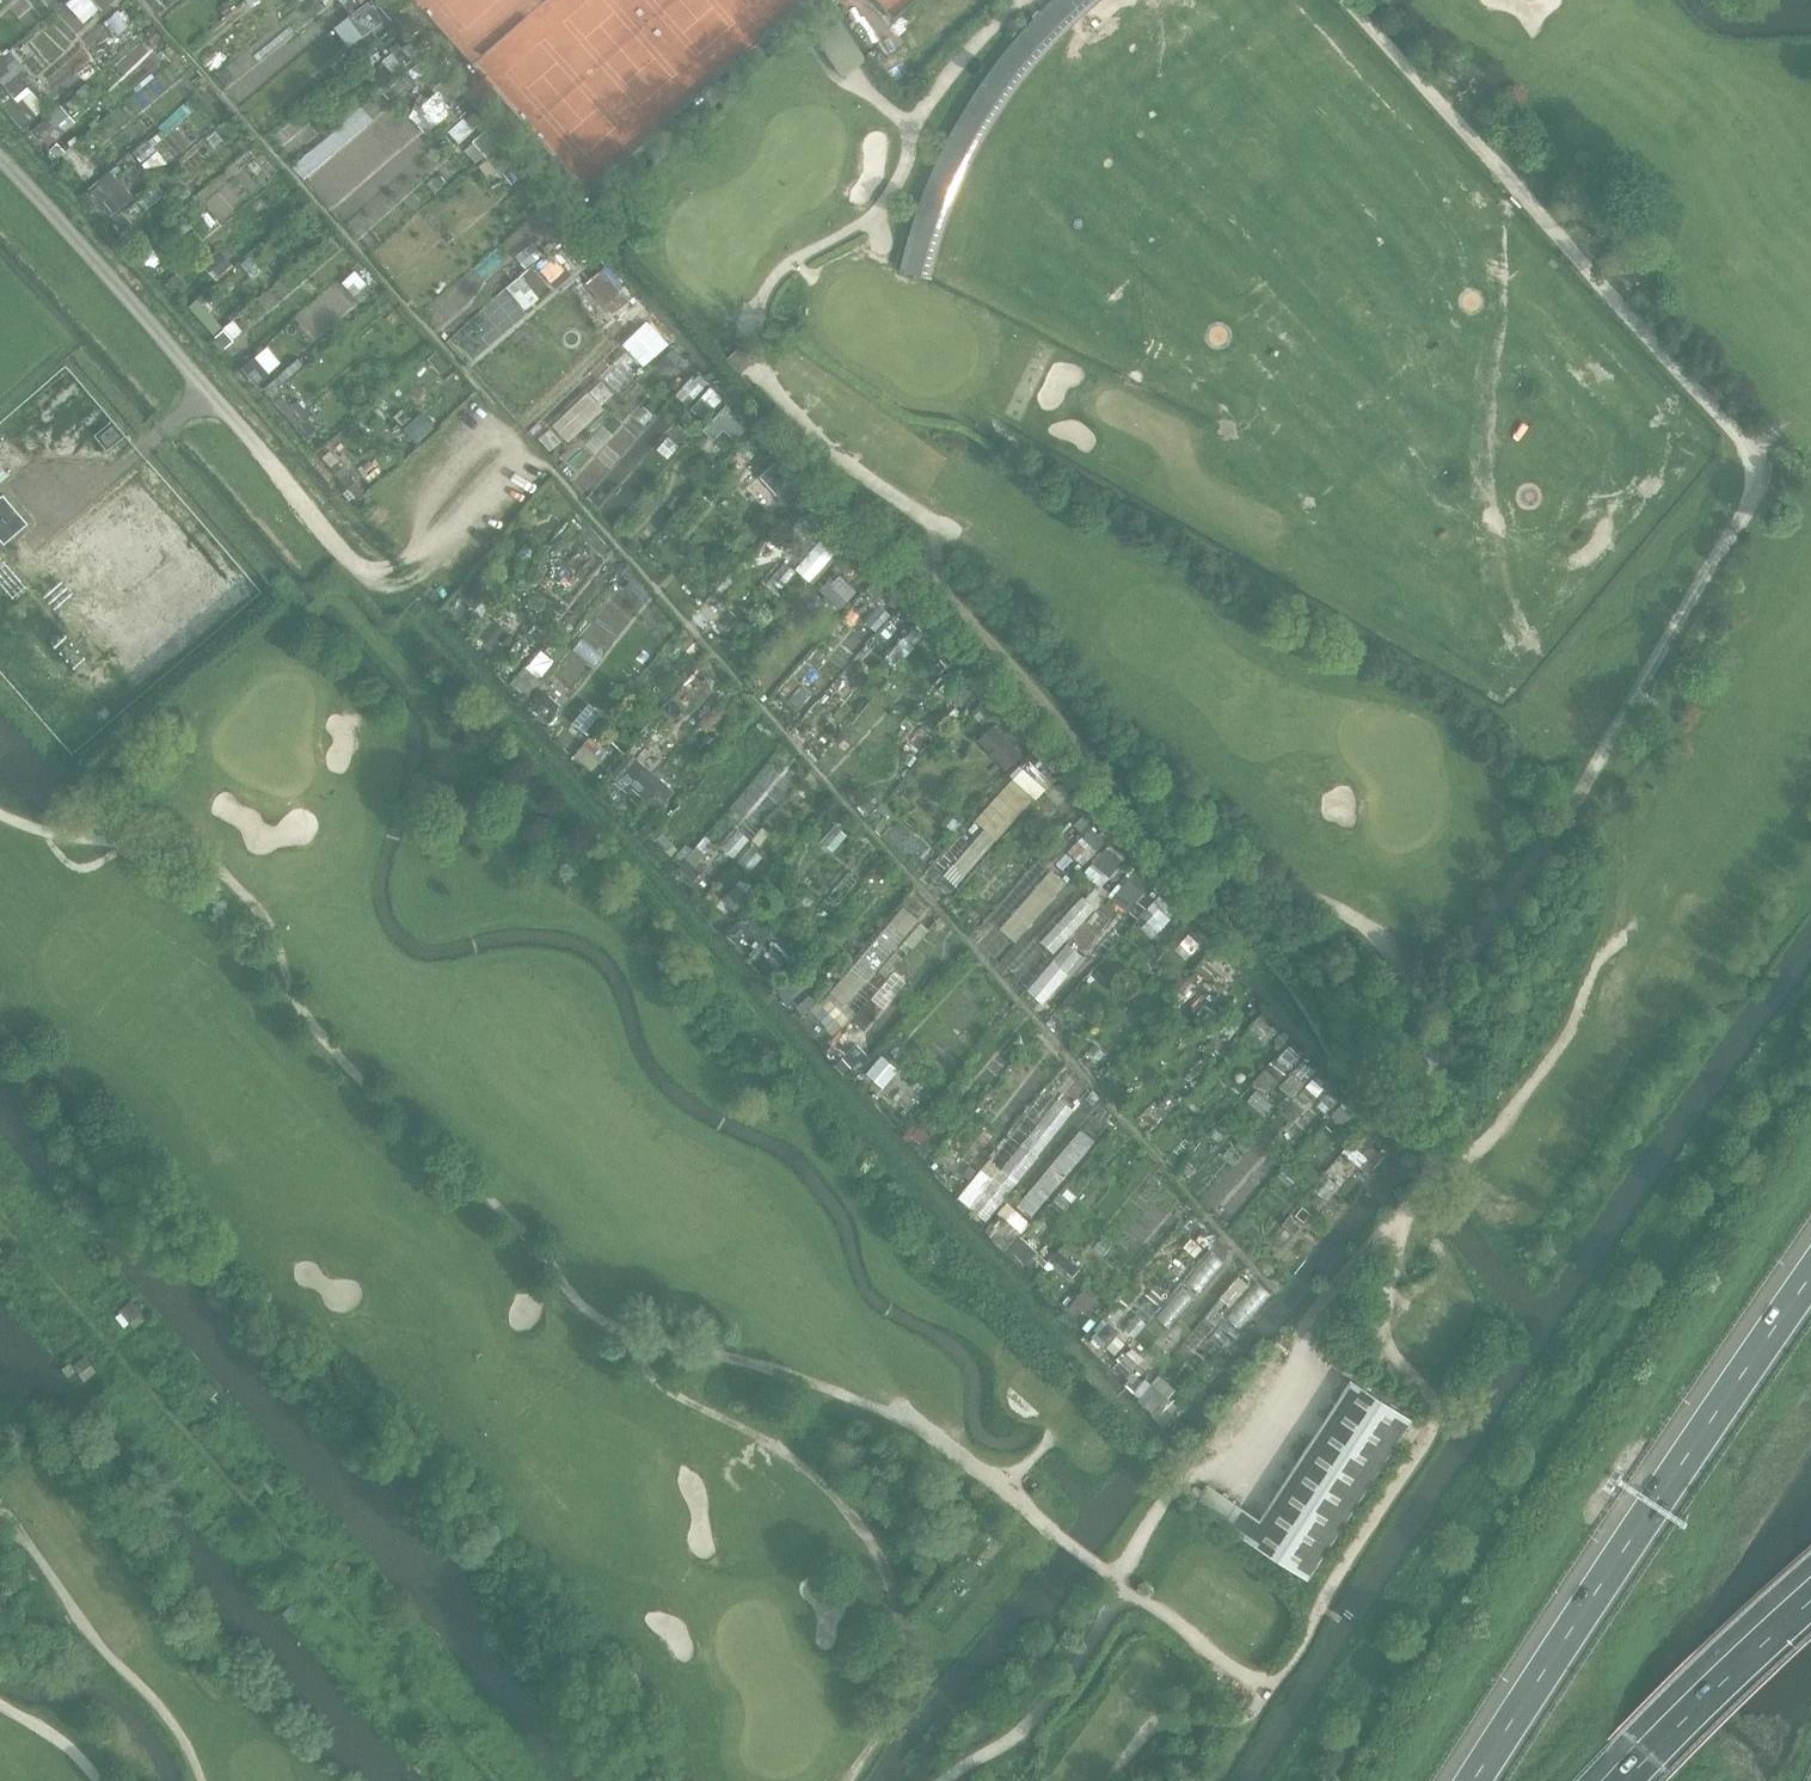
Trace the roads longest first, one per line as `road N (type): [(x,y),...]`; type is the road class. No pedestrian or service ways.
road 1 (track): [(0,1219),(499,1780)]
road 2 (motorway): [(1810,1278),(1476,1780)]
road 3 (motorway): [(1810,1603),(1628,1780)]

